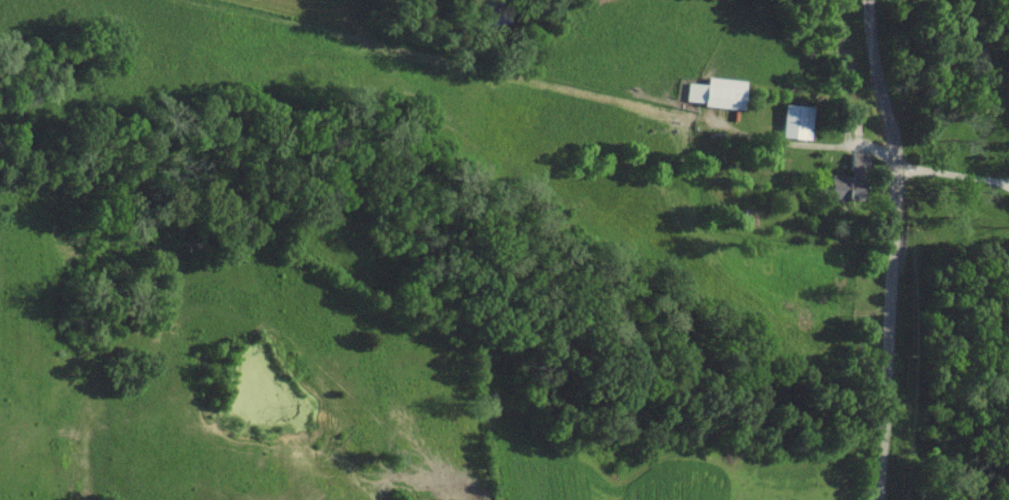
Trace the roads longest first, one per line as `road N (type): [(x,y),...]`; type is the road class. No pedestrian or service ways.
road 1 (residential): [(875,499),(892,169),(852,0)]

